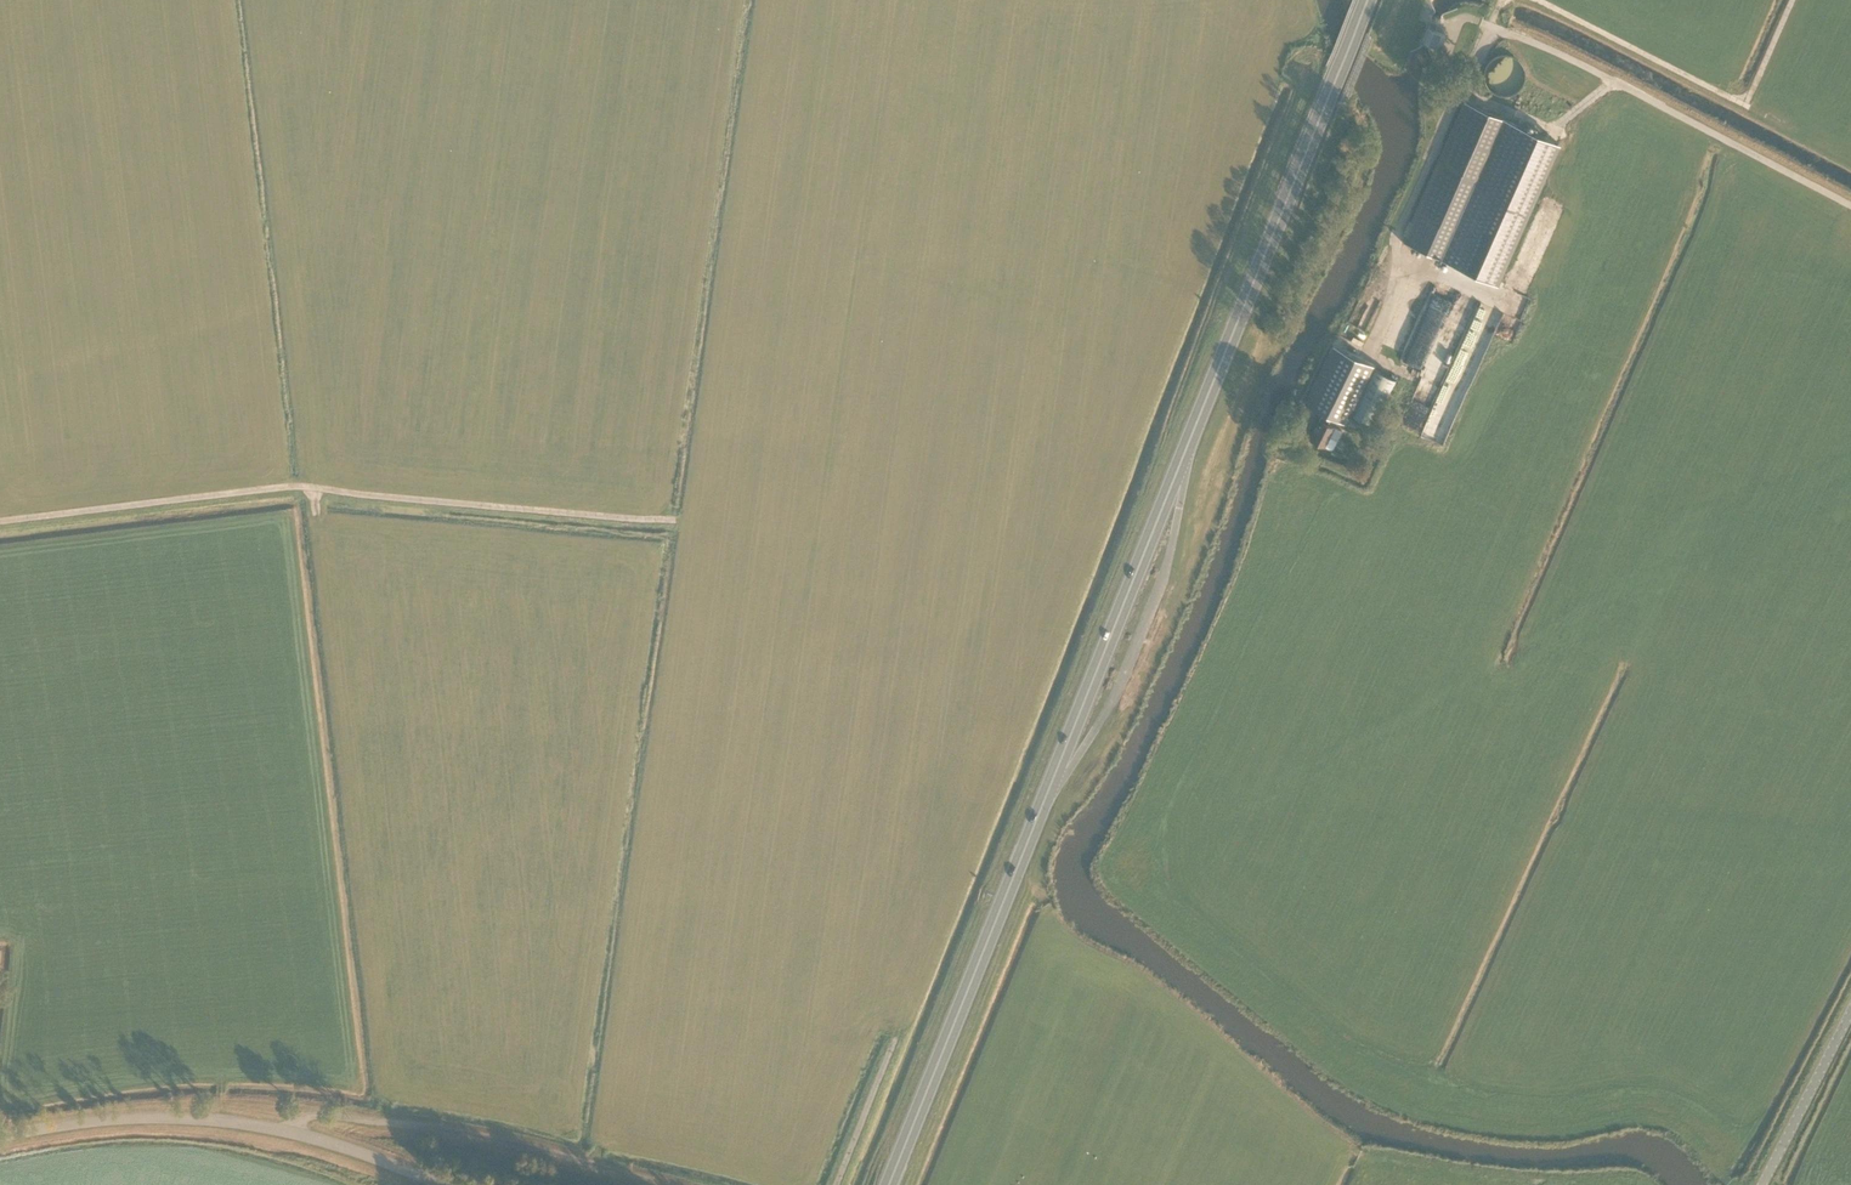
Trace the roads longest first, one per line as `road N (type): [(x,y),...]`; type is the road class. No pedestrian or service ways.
road 1 (trunk): [(1186,448),(1366,0)]
road 2 (tertiary): [(454,1184),(330,1139),(243,1123),(110,1118),(0,1138)]
road 3 (trunk): [(888,1184),(1044,796)]
road 4 (trunk): [(1044,796),(1186,448)]
road 5 (track): [(1792,0),(1744,104),(1538,0)]
road 6 (tertiary): [(1760,1184),(1850,1007)]

